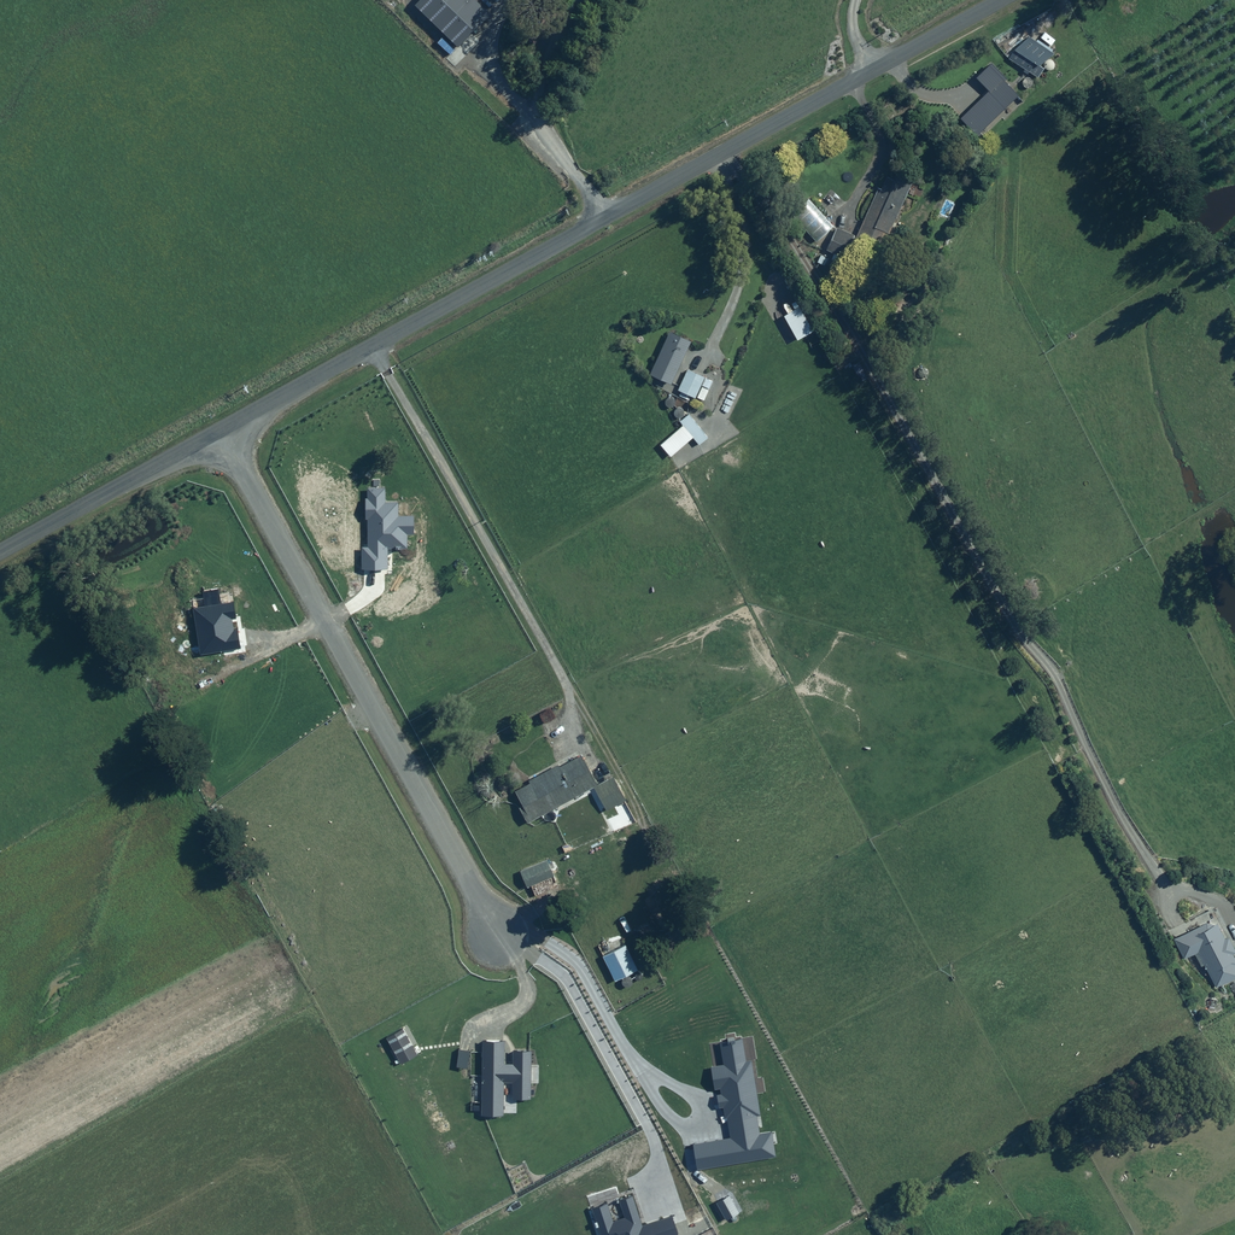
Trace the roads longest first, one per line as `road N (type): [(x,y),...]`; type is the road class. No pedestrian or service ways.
road 1 (unclassified): [(218,427),(998,0)]
road 2 (residential): [(218,427),(502,940)]
road 3 (unclassified): [(0,549),(218,427)]

